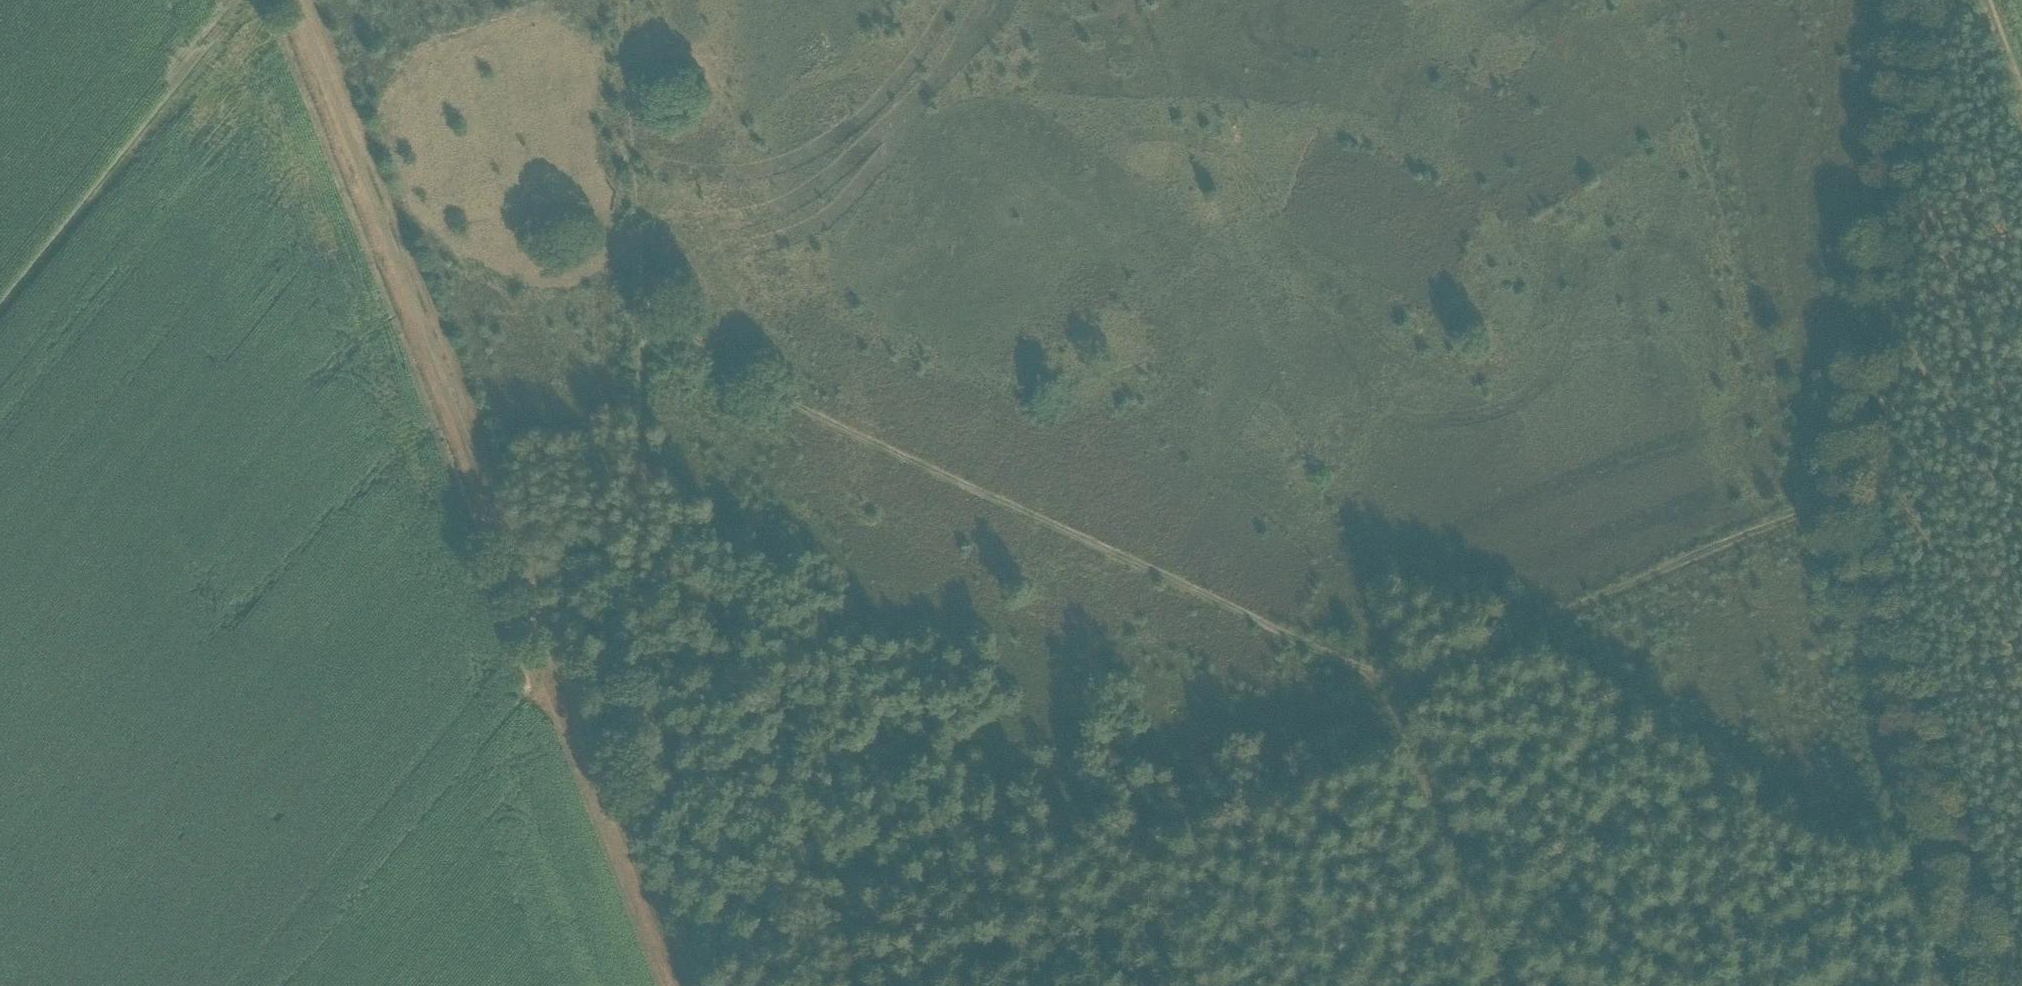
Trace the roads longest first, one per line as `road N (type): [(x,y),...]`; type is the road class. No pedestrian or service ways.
road 1 (track): [(1910,0),(1855,455),(1862,546),(2003,985)]
road 2 (track): [(293,0),(612,792)]
road 3 (track): [(1361,677),(649,330)]
road 4 (track): [(1855,455),(1784,519),(1361,677)]
road 5 (track): [(612,792),(651,791),(649,330)]
road 6 (track): [(1361,677),(1485,985)]
road 7 (track): [(649,330),(626,0)]
road 8 (track): [(688,985),(612,792)]

